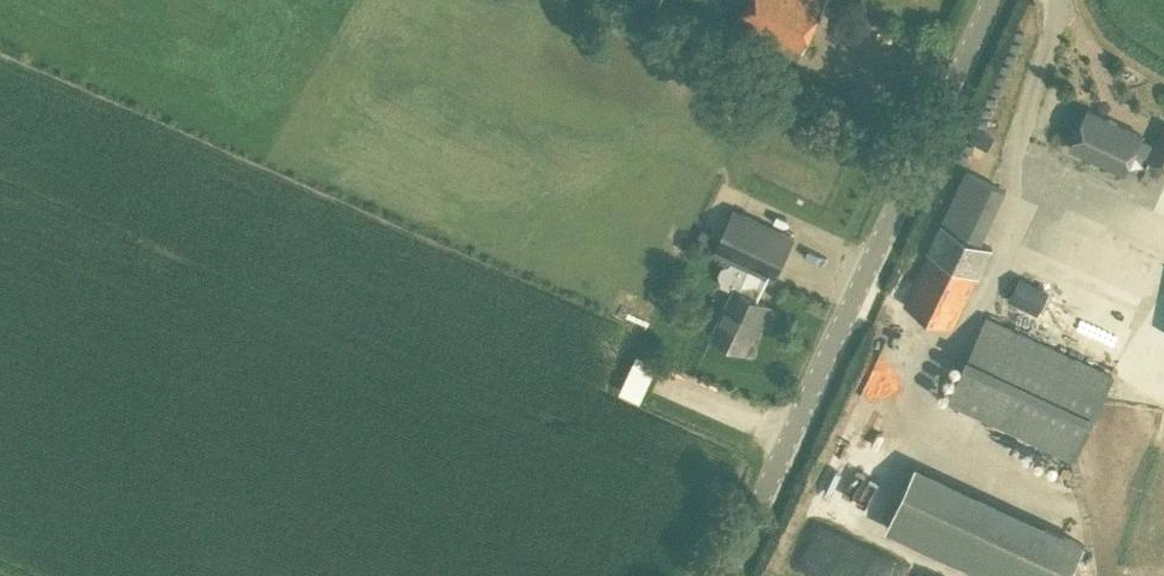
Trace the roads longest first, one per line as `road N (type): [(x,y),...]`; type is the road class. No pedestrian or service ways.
road 1 (tertiary): [(725,575),(990,0)]

